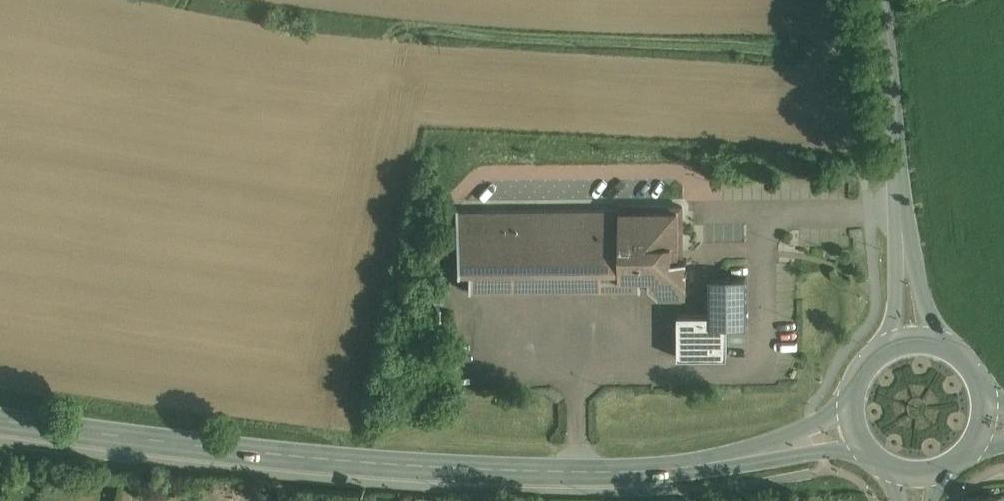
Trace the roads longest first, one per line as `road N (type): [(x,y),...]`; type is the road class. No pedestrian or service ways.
road 1 (secondary): [(856,435),(705,464),(581,472),(380,464),(0,420)]
road 2 (residential): [(875,0),(903,212)]
road 3 (residential): [(903,212),(891,346)]
road 4 (residential): [(933,341),(903,212)]

